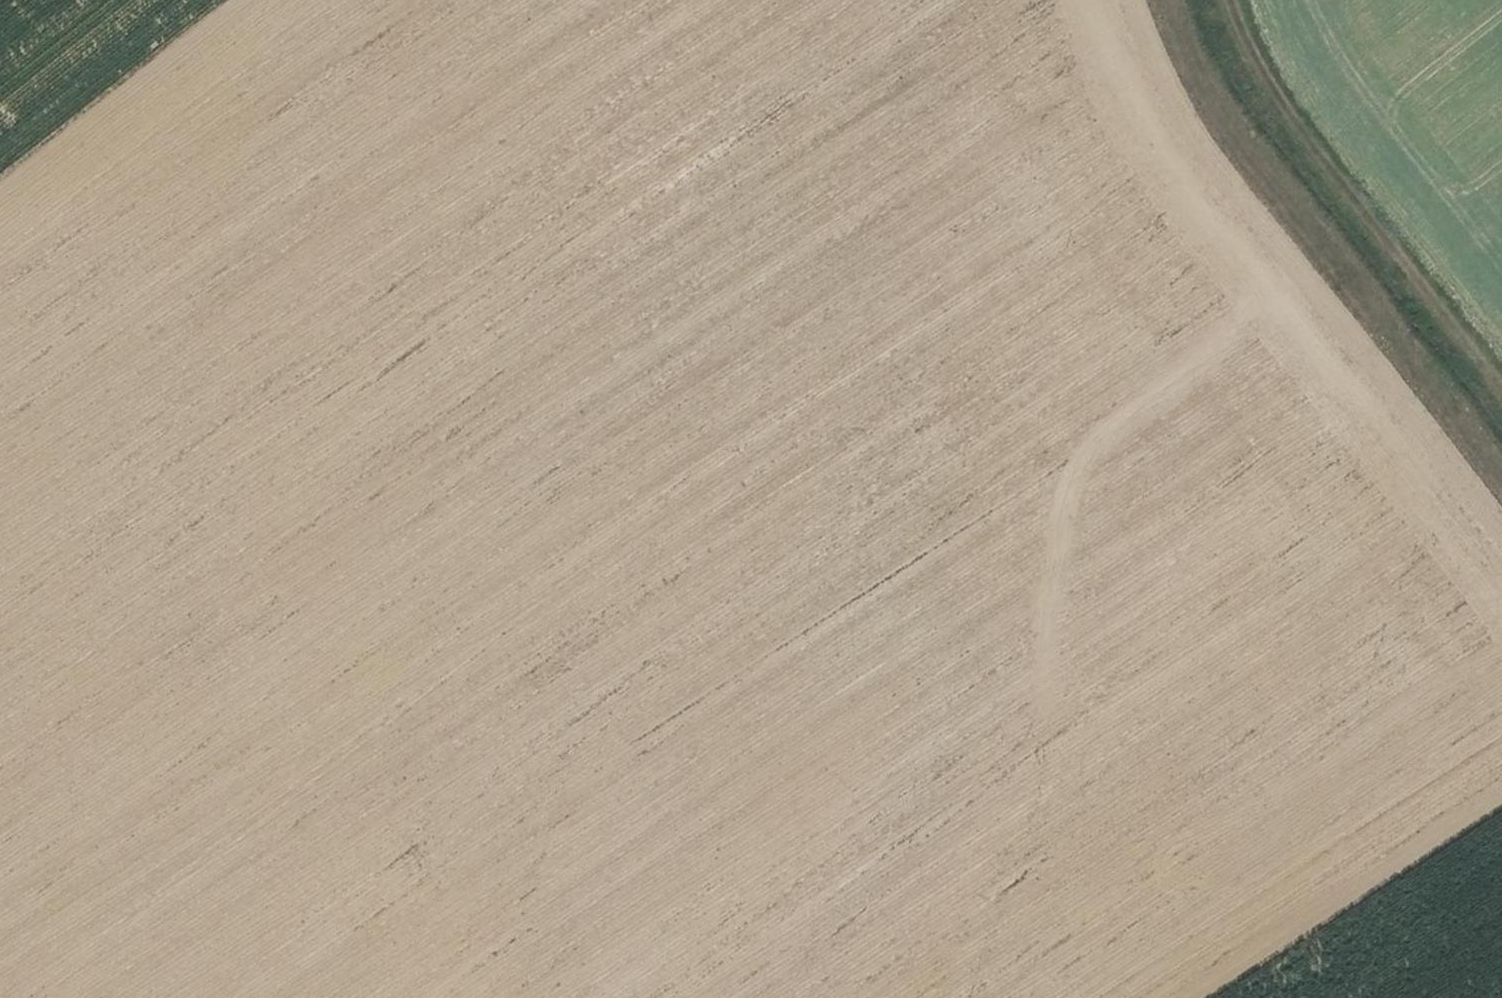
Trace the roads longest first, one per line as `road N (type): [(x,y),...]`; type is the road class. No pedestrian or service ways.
road 1 (track): [(1230,0),(1294,120),(1501,391)]

